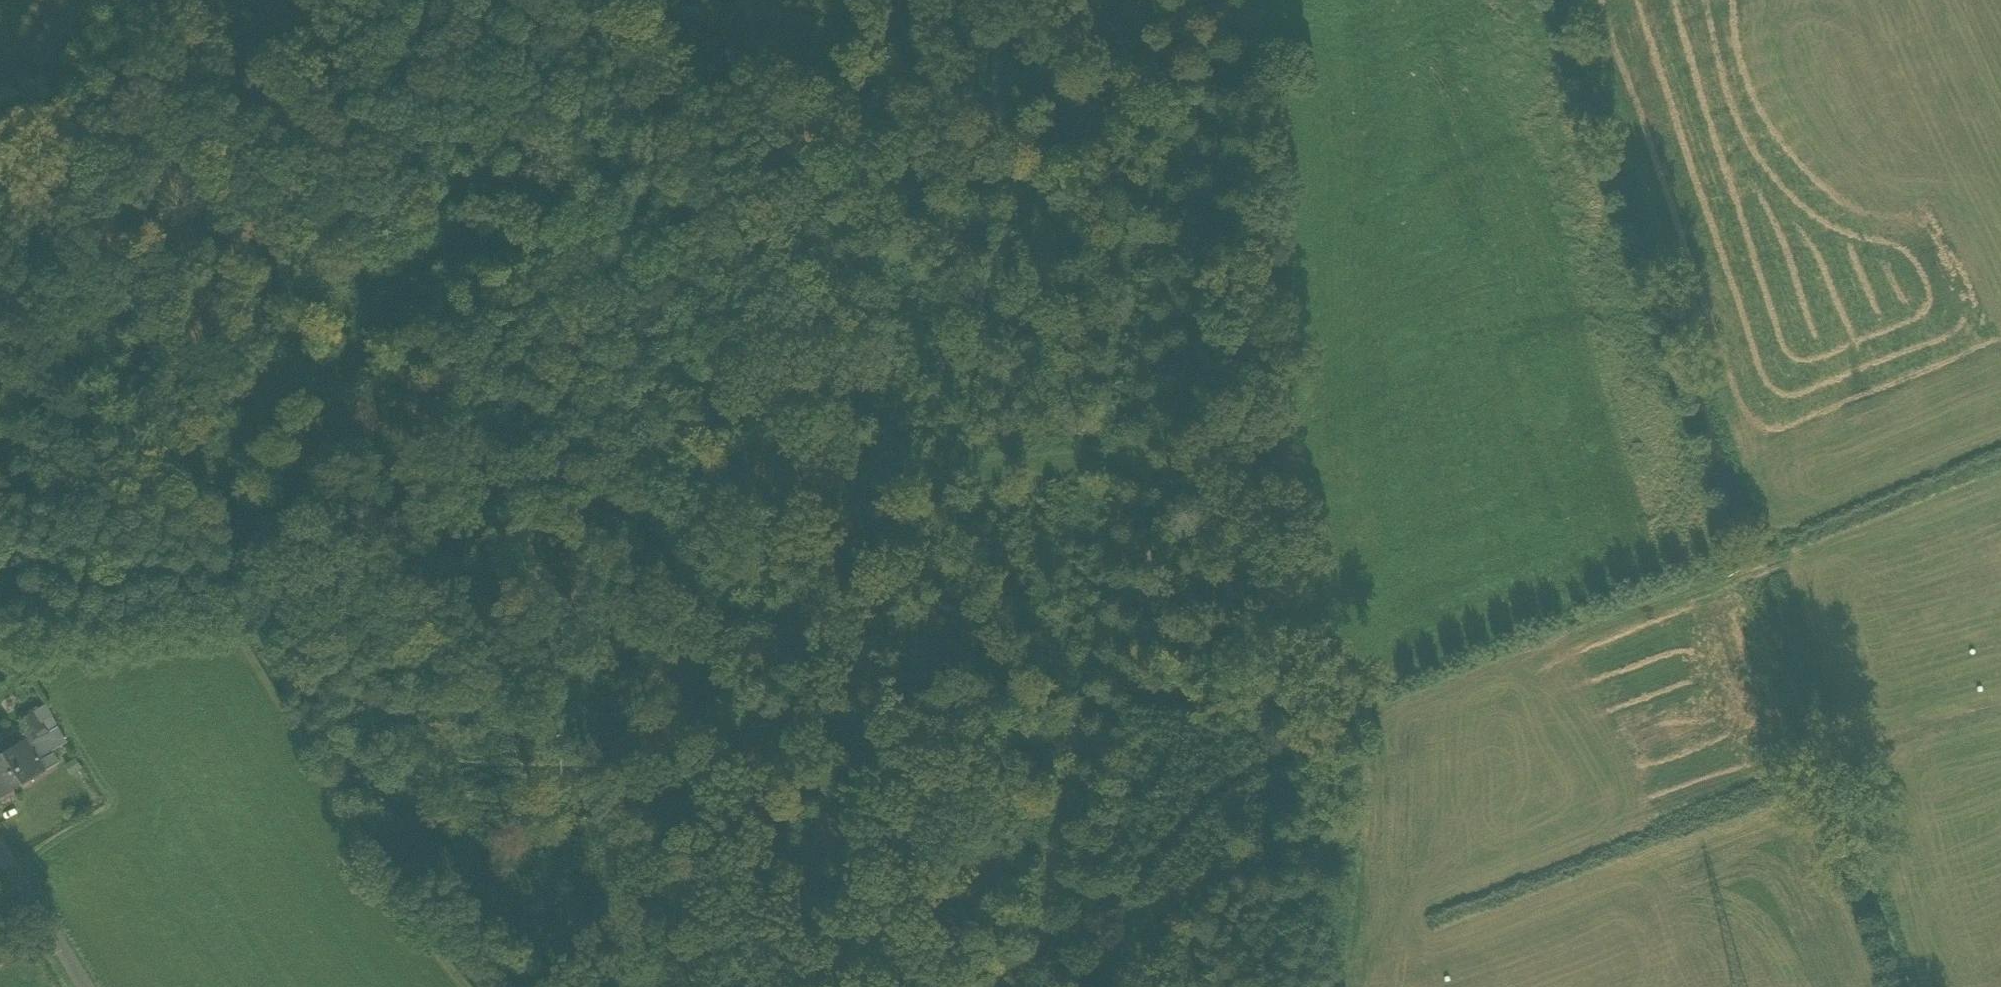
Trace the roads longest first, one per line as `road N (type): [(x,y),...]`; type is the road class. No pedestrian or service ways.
road 1 (residential): [(79,986),(0,856)]

